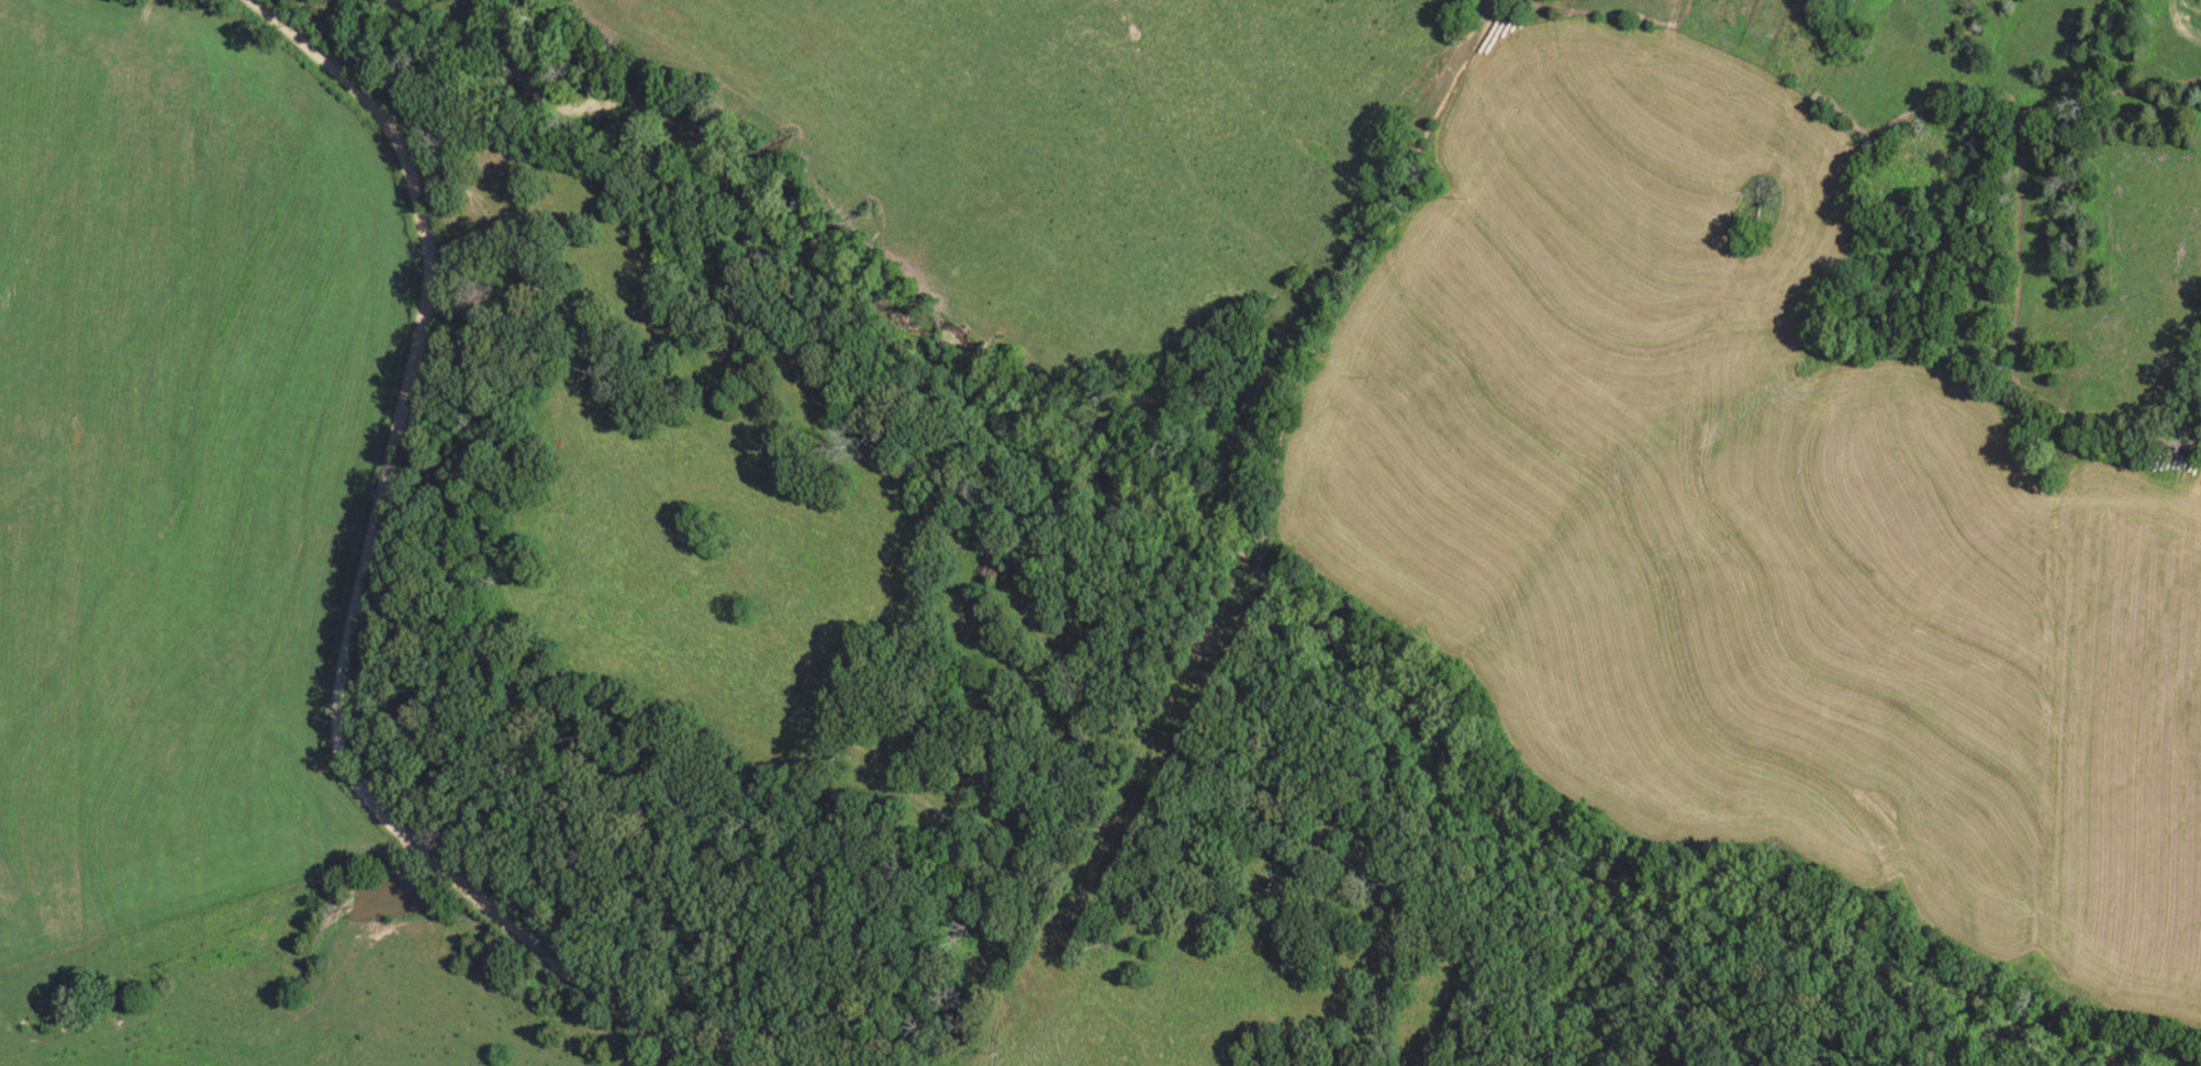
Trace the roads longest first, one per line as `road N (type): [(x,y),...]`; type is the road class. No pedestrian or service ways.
road 1 (residential): [(668,1065),(457,929),(356,827),(338,731),(410,468),(410,253),(368,164),(170,0)]

